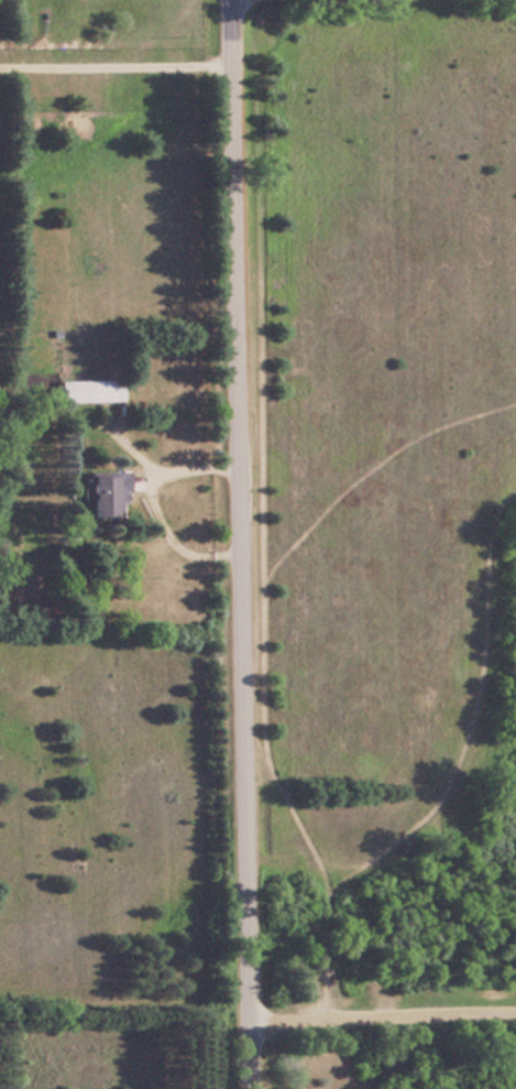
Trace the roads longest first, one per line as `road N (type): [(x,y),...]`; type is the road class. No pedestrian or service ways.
road 1 (residential): [(254,1088),(234,0)]
road 2 (residential): [(515,1021),(253,1026)]

